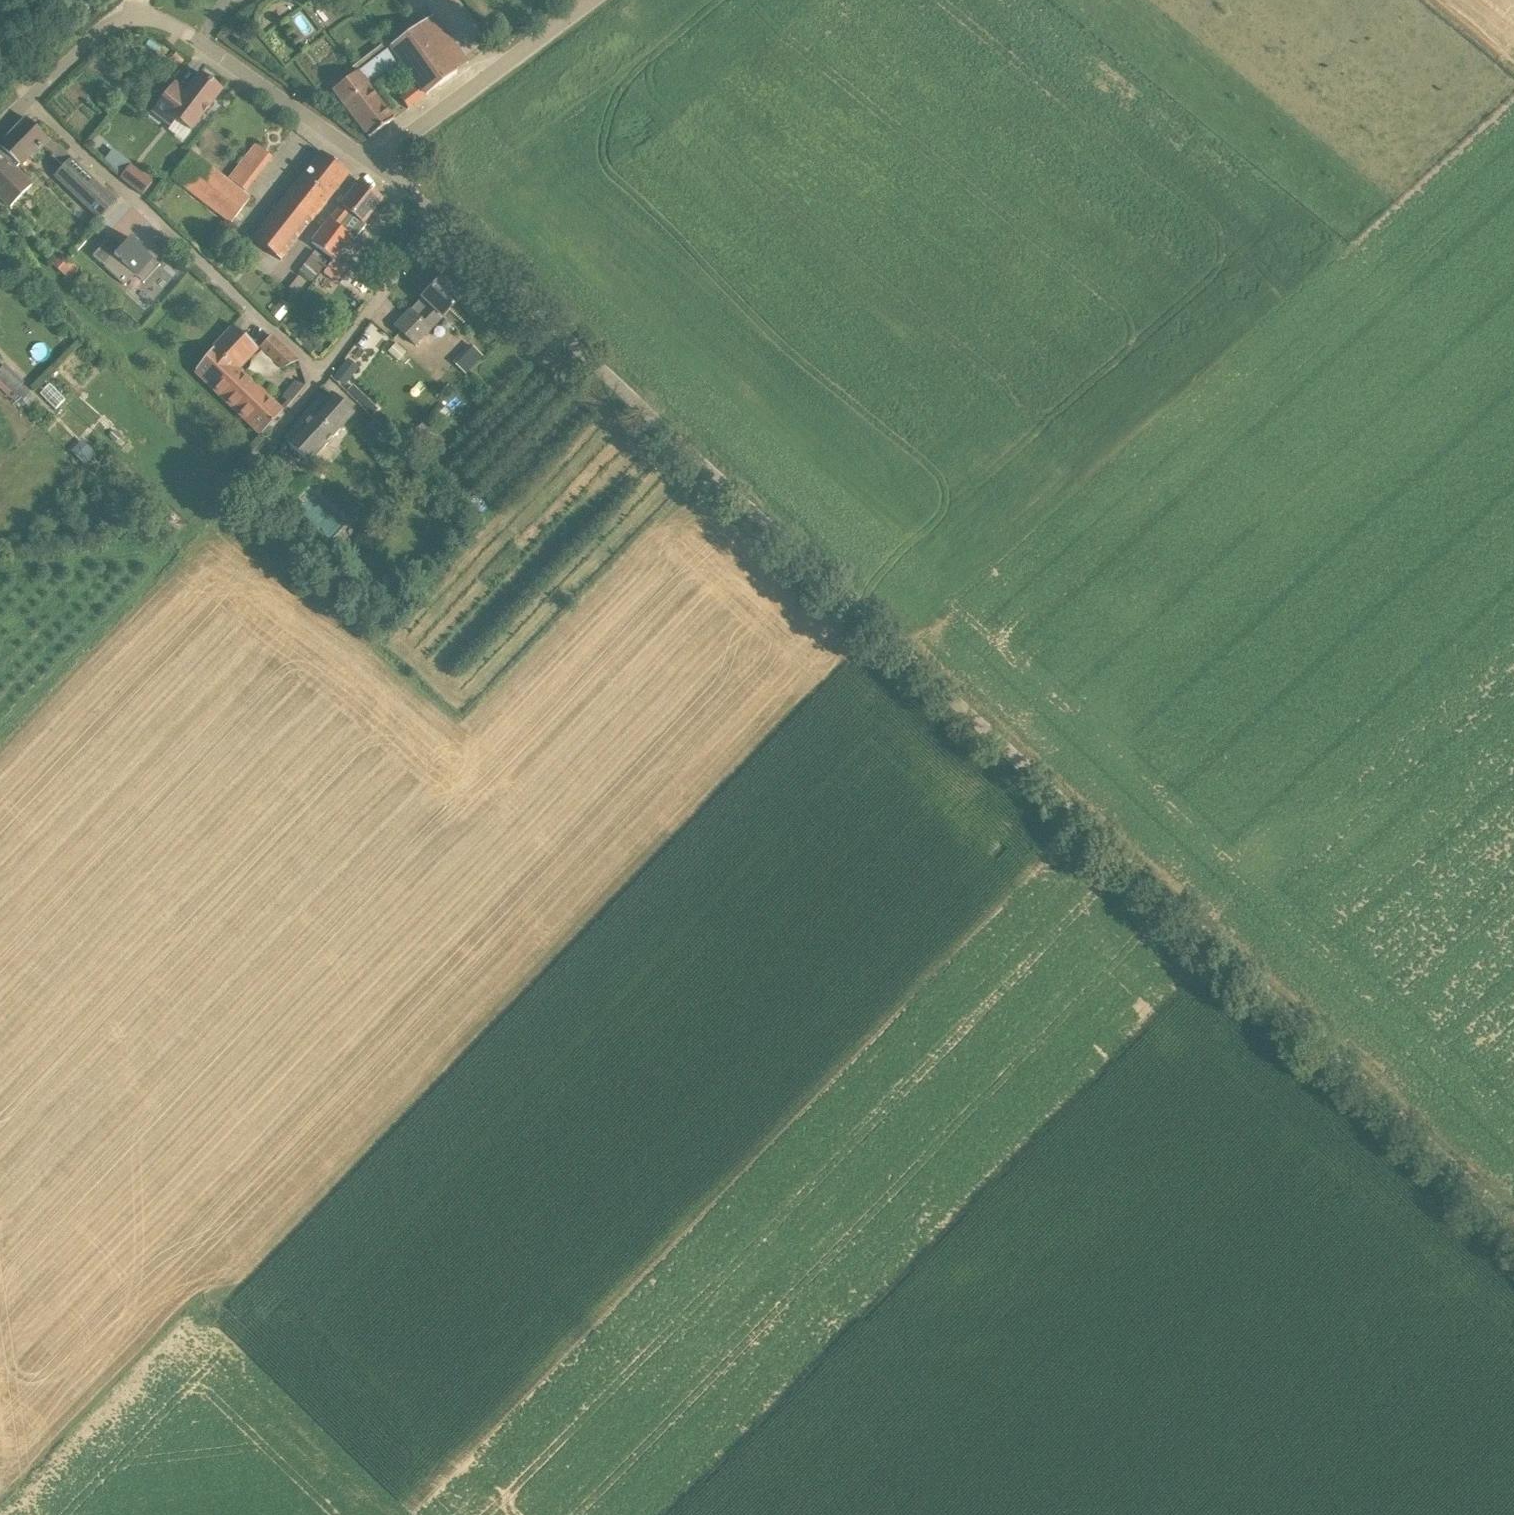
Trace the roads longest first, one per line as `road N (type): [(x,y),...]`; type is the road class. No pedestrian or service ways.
road 1 (unclassified): [(1513,1210),(524,291)]
road 2 (residential): [(366,154),(165,18),(119,19),(26,101)]
road 3 (residential): [(320,372),(26,101)]
road 4 (residential): [(366,154),(573,0)]
road 5 (residential): [(320,372),(441,215)]
road 6 (residential): [(232,484),(320,372)]

